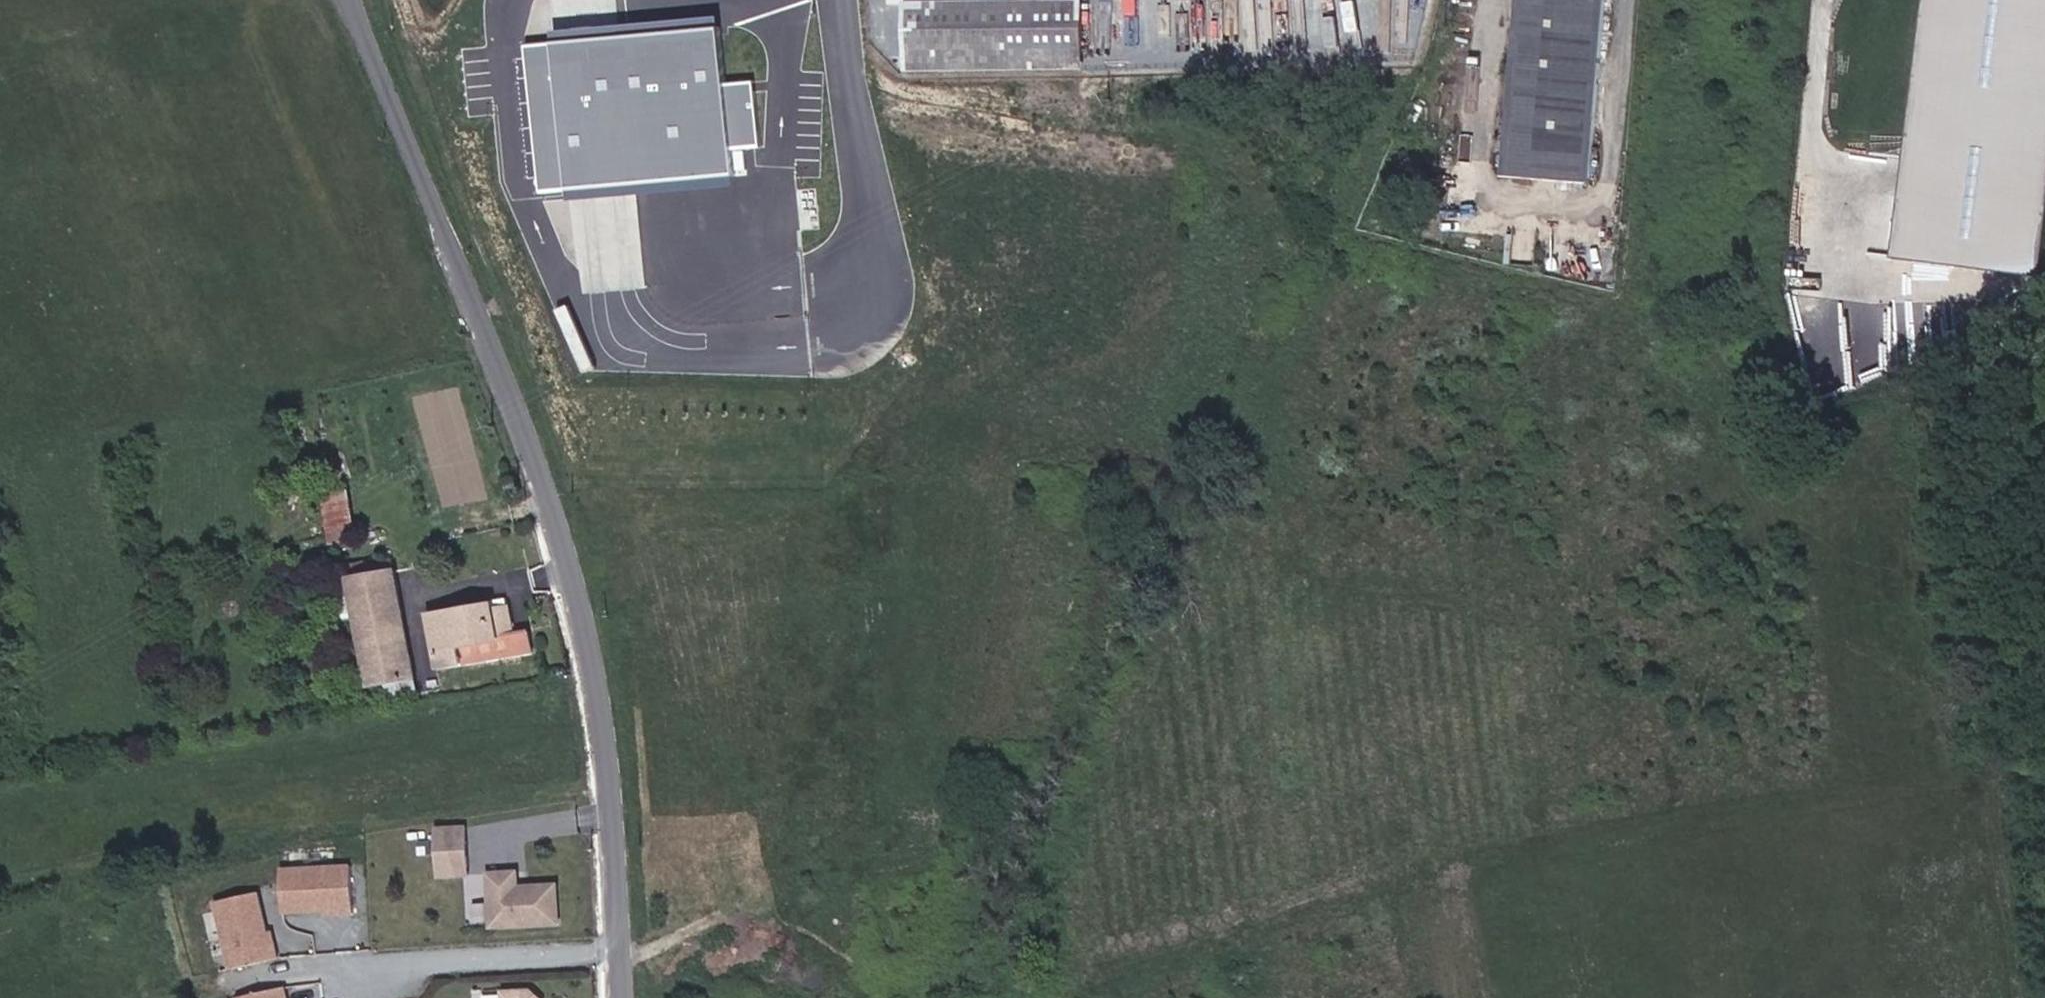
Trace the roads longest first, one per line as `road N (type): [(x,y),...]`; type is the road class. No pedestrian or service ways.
road 1 (unclassified): [(354,0),(543,464),(594,612),(619,761),(632,997)]

